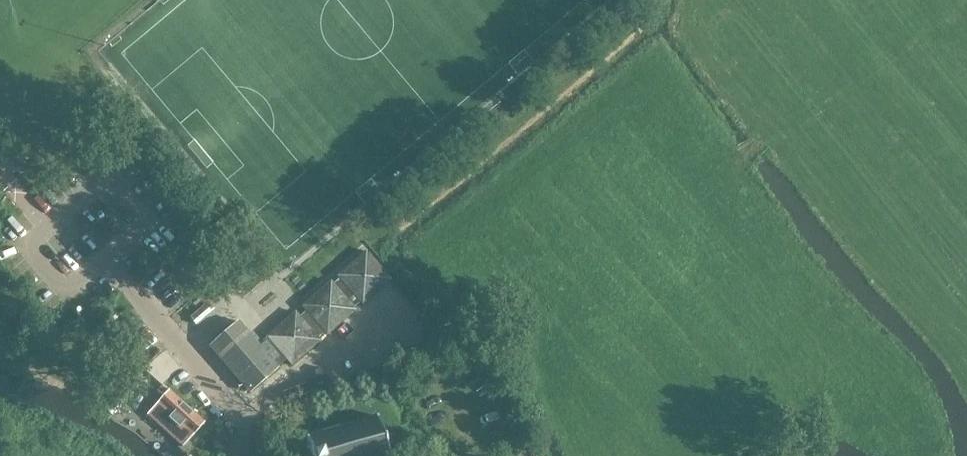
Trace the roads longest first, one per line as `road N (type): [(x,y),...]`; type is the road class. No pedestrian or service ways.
road 1 (track): [(966,6),(732,160)]

